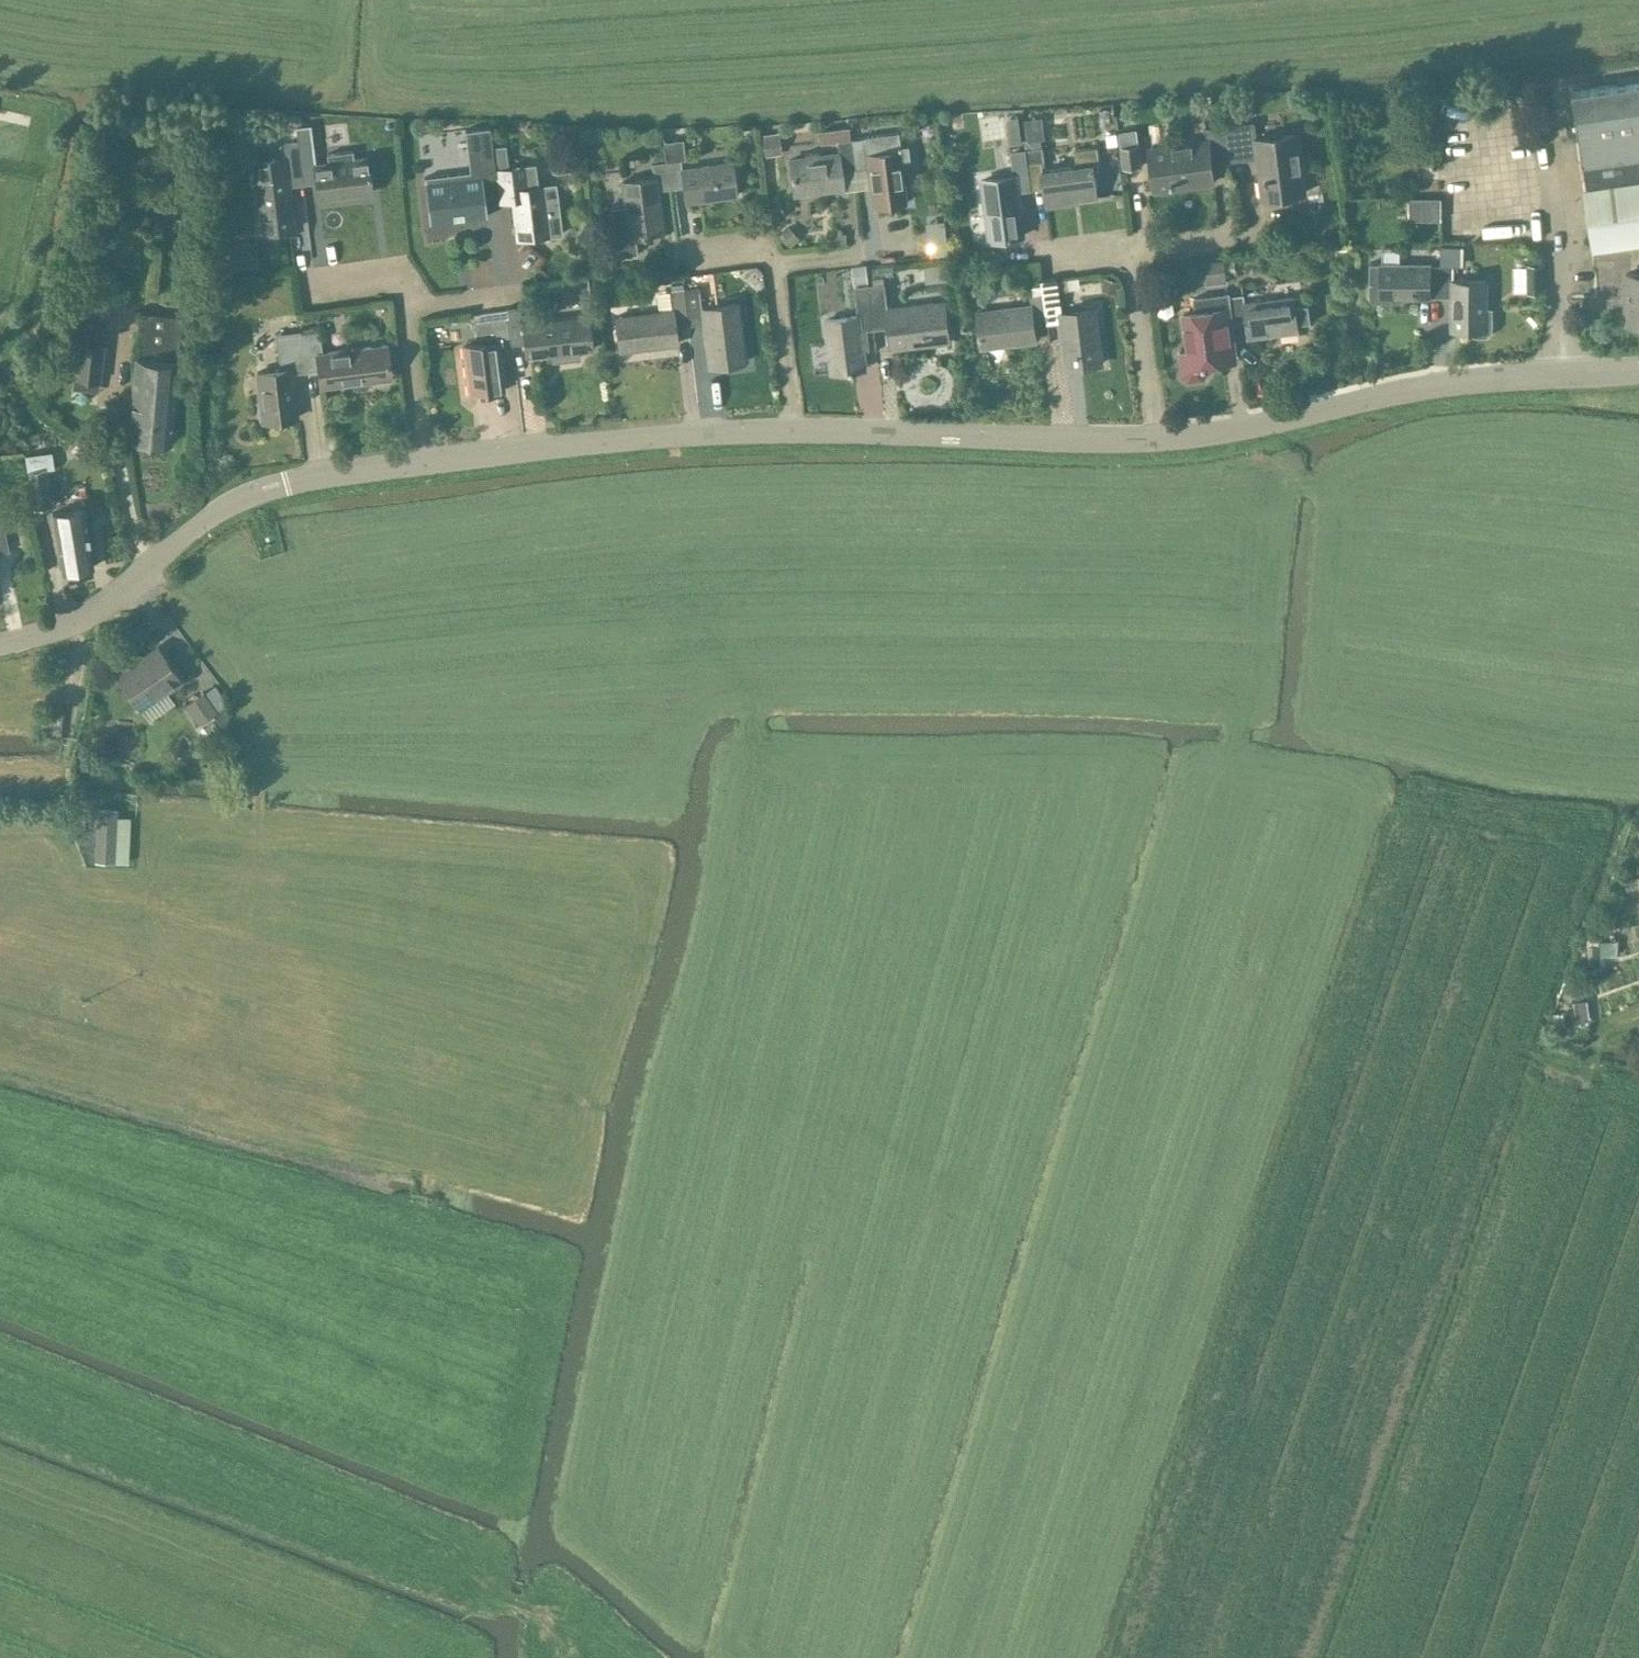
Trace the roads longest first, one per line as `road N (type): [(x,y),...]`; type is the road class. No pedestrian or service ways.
road 1 (tertiary): [(262,491),(621,442),(798,433),(1156,442),(1411,392),(1638,370)]
road 2 (tertiary): [(262,491),(204,520),(87,618),(0,645)]

